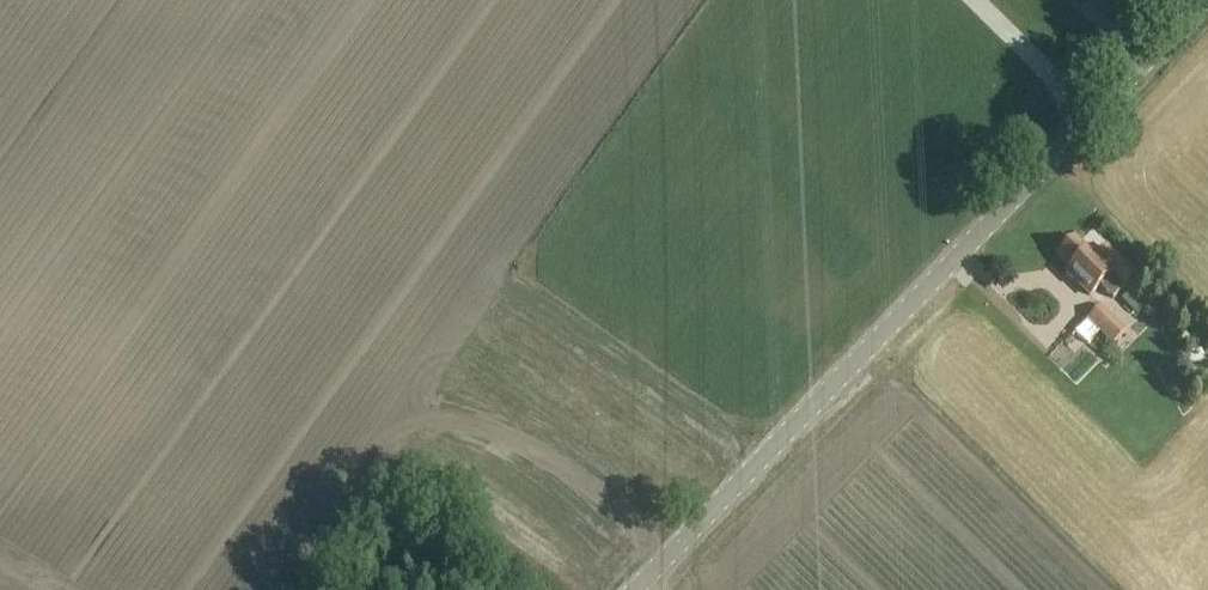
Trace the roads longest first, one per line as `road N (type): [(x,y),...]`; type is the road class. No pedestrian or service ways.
road 1 (tertiary): [(634,589),(1204,0)]

